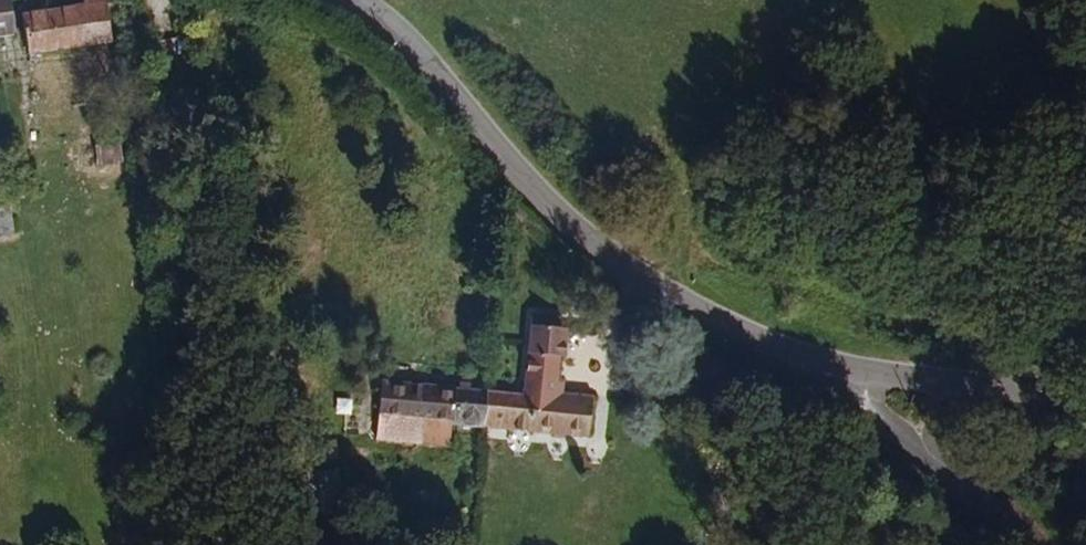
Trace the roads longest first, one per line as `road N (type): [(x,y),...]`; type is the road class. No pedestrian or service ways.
road 1 (unclassified): [(865,371),(762,334),(531,187),(438,72),(352,0)]
road 2 (unclassified): [(865,371),(864,409),(1022,544)]
road 3 (unclassified): [(1085,387),(865,371)]

